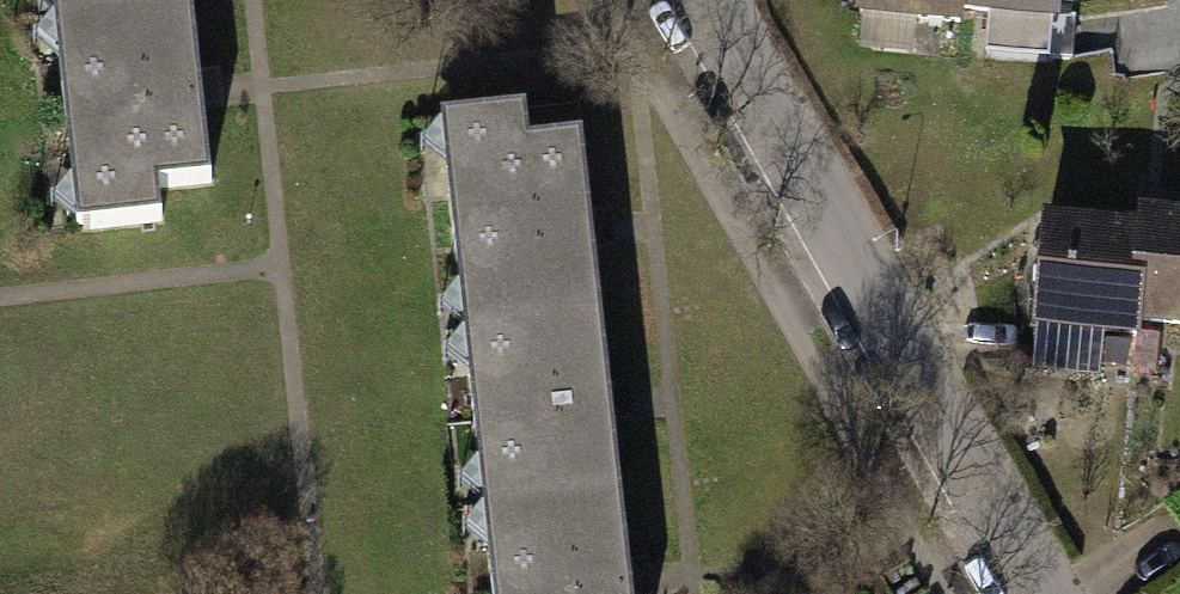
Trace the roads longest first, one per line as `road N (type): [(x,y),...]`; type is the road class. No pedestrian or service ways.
road 1 (residential): [(706,0),(1038,593)]

